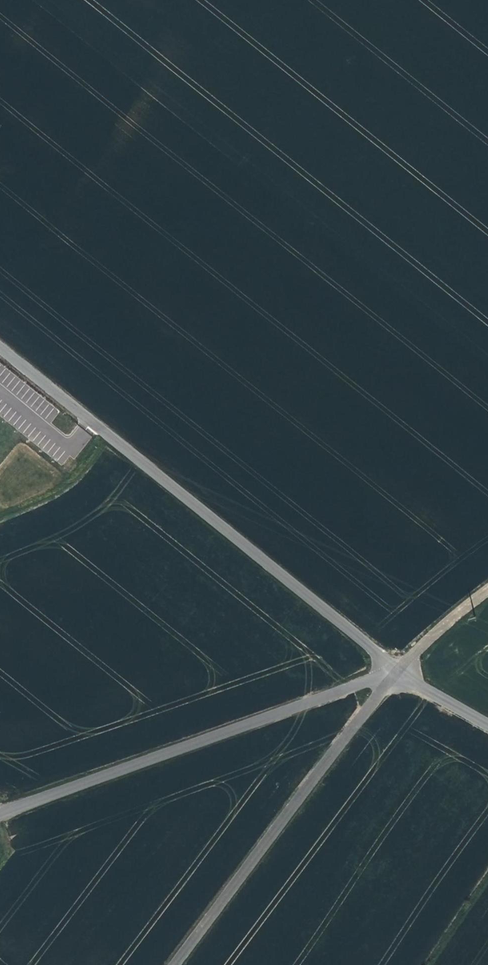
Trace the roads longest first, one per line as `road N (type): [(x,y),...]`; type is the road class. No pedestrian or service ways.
road 1 (unclassified): [(0,352),(397,674)]
road 2 (residential): [(0,812),(397,674)]
road 3 (unclassified): [(176,964),(351,721),(397,674)]
road 4 (unclassified): [(397,674),(487,591)]

